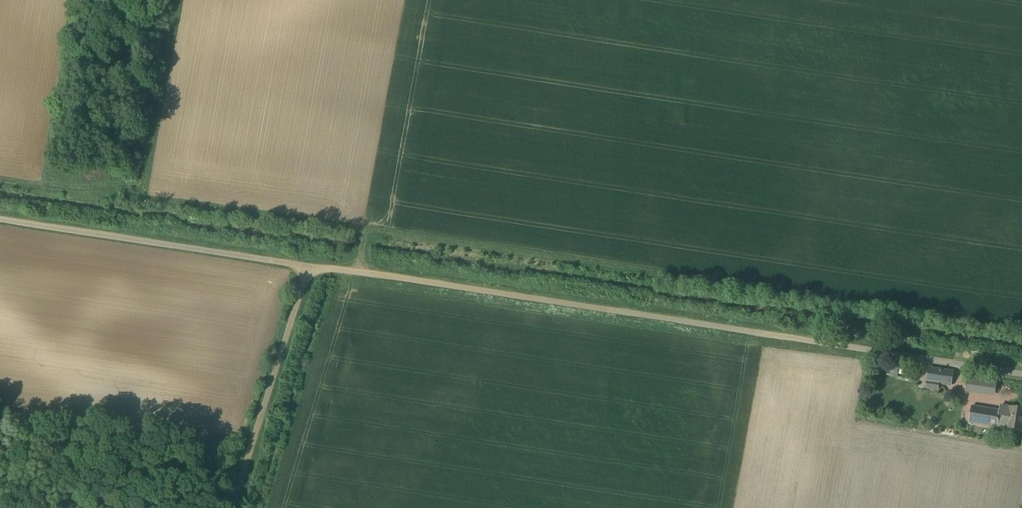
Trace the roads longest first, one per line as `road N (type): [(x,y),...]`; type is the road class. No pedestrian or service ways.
road 1 (unclassified): [(233,507),(311,263),(1021,370)]
road 2 (track): [(311,263),(0,218)]

